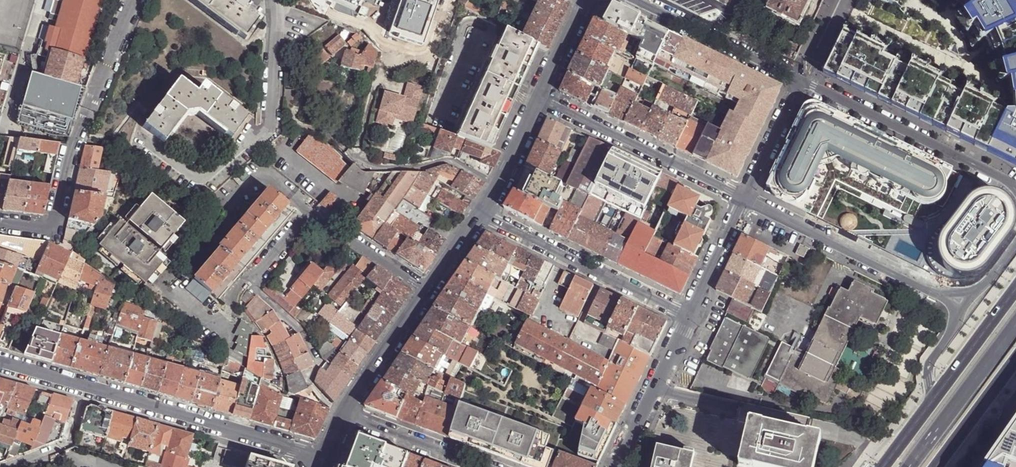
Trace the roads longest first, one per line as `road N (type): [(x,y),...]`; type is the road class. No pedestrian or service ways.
road 1 (residential): [(0,365),(322,458)]
road 2 (residential): [(428,288),(311,215),(244,281),(229,314)]
road 3 (residential): [(135,0),(73,147),(50,226)]
road 4 (unclassified): [(802,78),(1015,189)]
road 5 (residential): [(480,215),(688,318)]
road 6 (residential): [(746,199),(540,99)]
road 7 (unclassified): [(746,199),(942,295)]
road 8 (unclassified): [(635,0),(802,78)]
road 9 (secondary): [(909,466),(1015,324)]
road 10 (residential): [(688,318),(617,466)]
road 11 (residential): [(497,187),(449,161),(371,168),(347,151)]
road 12 (residential): [(485,466),(343,412)]
road 13 (tertiary): [(428,288),(343,412)]
road 14 (secondary): [(1015,287),(933,399)]
road 15 (residential): [(802,78),(746,199)]
road 16 (residential): [(746,199),(688,318)]
road 17 (secondary): [(936,466),(1015,360)]

